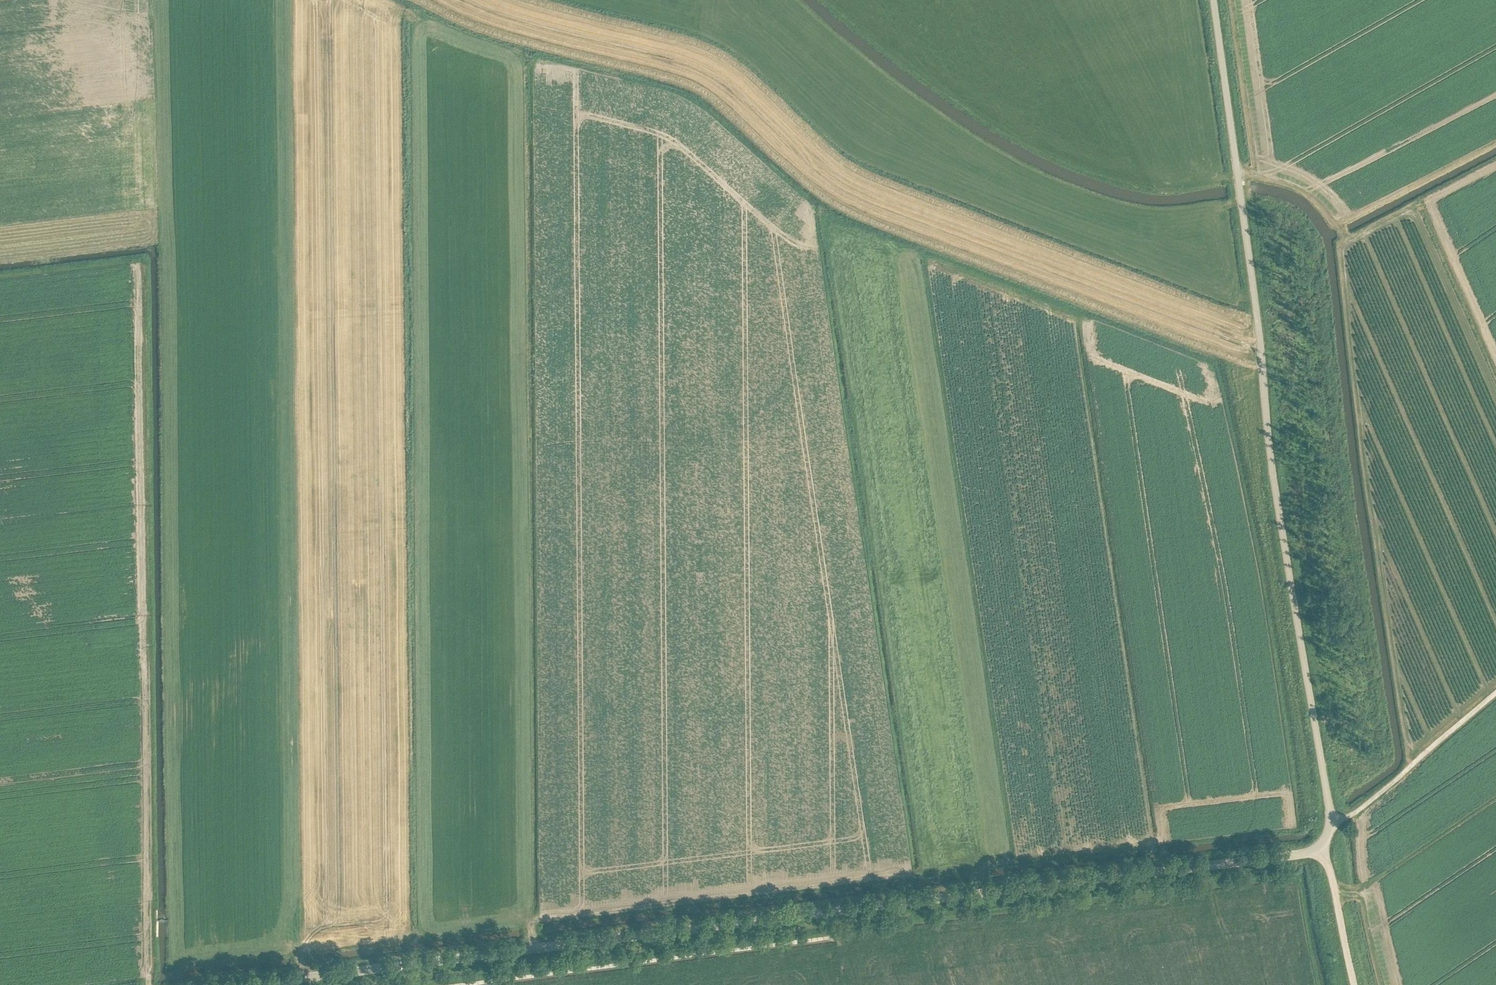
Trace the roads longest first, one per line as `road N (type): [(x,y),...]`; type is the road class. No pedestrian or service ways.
road 1 (unclassified): [(247,984),(1323,849),(1329,807),(1213,0)]
road 2 (track): [(1323,849),(1355,984)]

